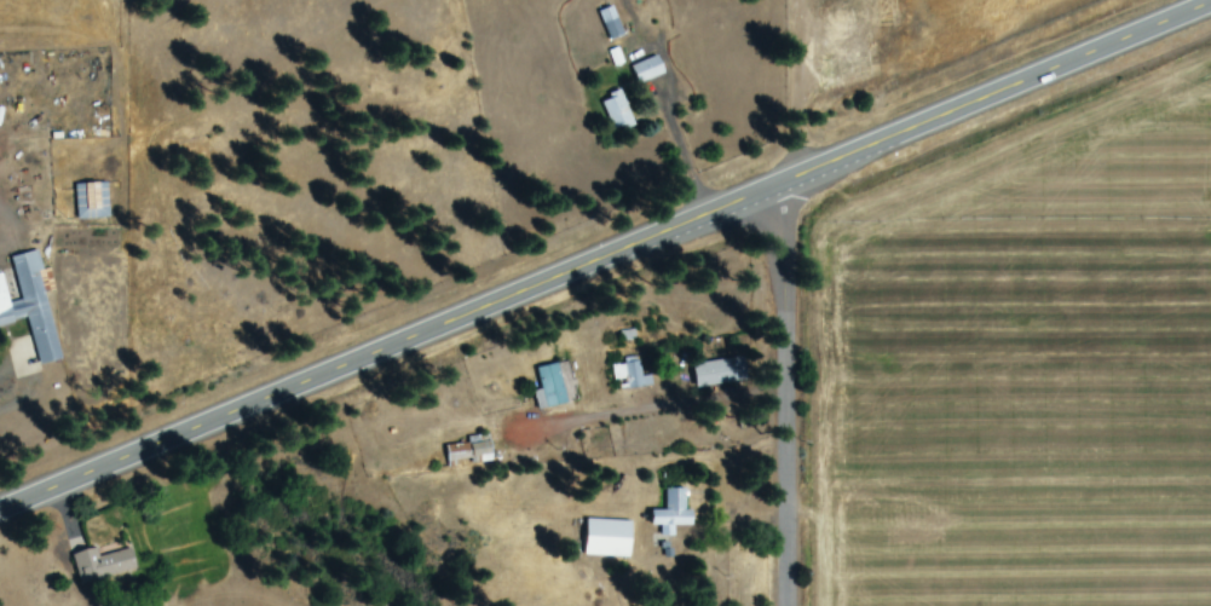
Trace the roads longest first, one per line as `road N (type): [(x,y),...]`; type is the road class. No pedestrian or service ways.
road 1 (primary): [(0,521),(1210,9)]
road 2 (residential): [(789,605),(782,189)]

